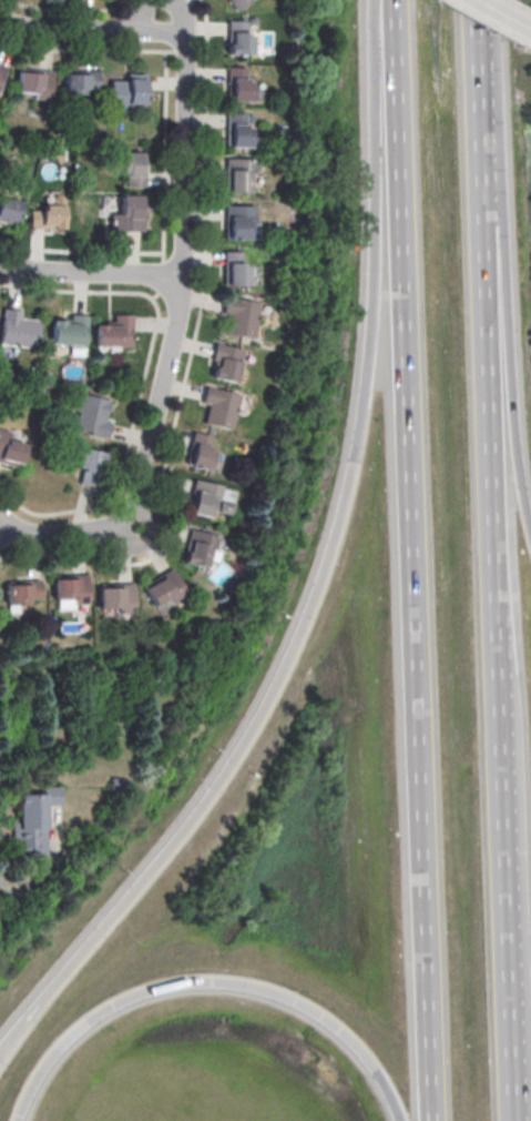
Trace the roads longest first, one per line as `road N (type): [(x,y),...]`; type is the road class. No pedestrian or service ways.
road 1 (motorway): [(387,9),(366,408),(348,499),(312,613),(259,721),(206,804),(0,1055)]
road 2 (motorway): [(515,1120),(486,60)]
road 3 (residential): [(0,21),(34,30),(163,33),(184,47),(178,303),(124,522)]
road 4 (motorway): [(530,521),(502,132),(486,60)]
road 5 (residential): [(181,276),(0,267)]
road 6 (residential): [(124,522),(48,536),(0,531)]

